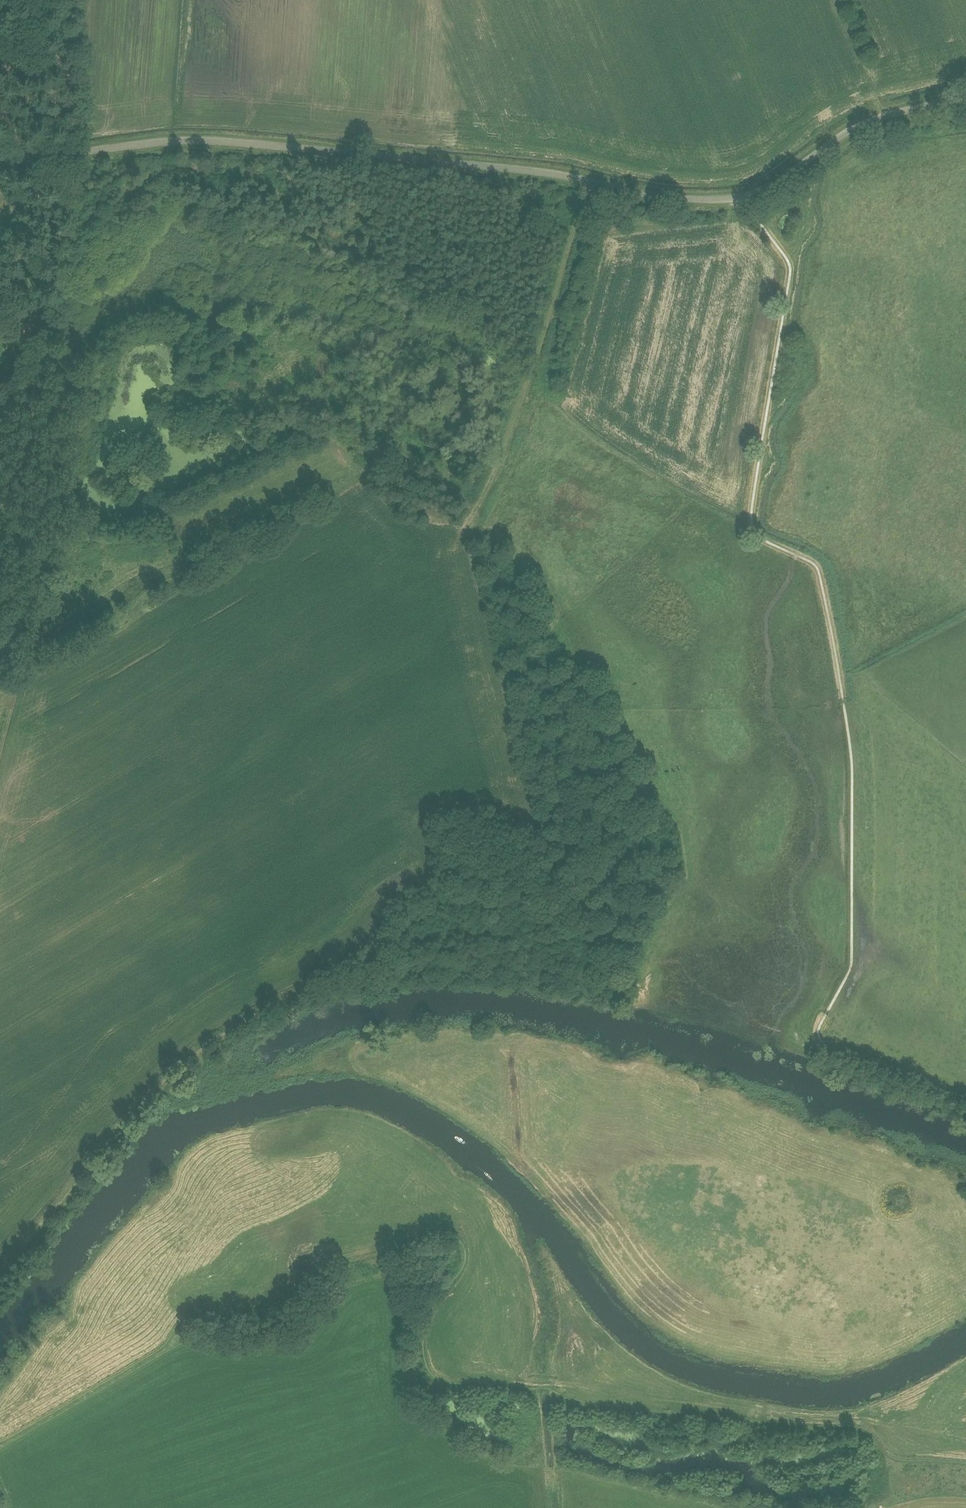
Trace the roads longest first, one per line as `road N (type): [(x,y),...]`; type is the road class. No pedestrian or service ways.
road 1 (unclassified): [(0,154),(210,140),(552,173),(650,195),(721,199),(781,179),(867,120),(965,96)]

